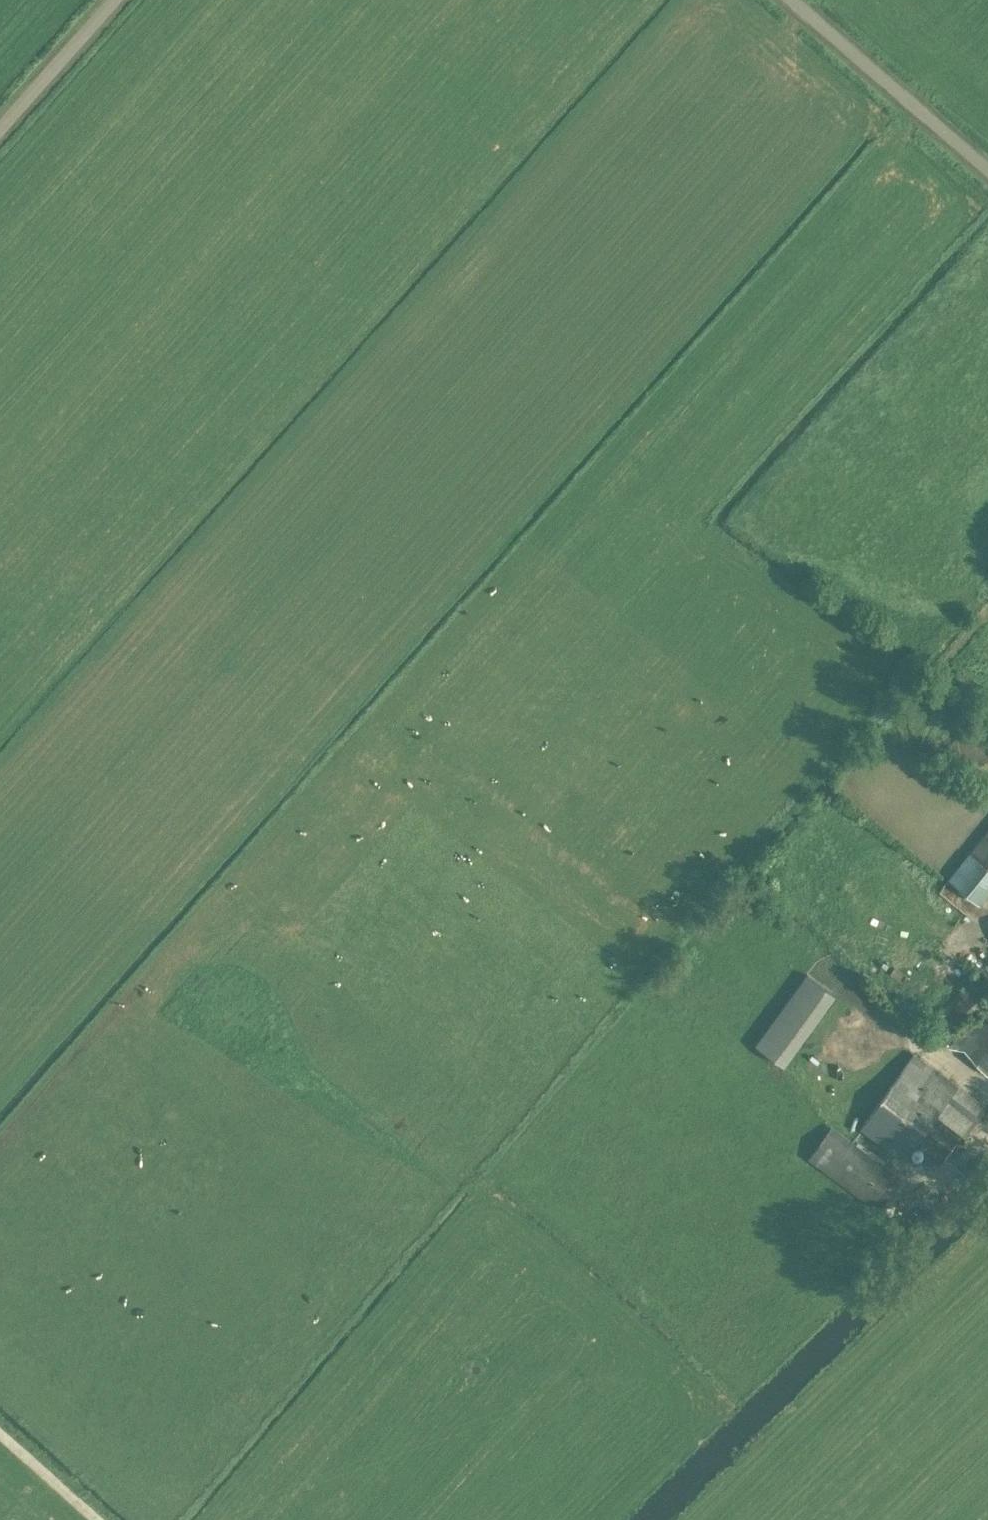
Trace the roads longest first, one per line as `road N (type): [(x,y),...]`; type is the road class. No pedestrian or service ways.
road 1 (unclassified): [(987,167),(794,0)]
road 2 (unclassified): [(114,0),(0,129)]

